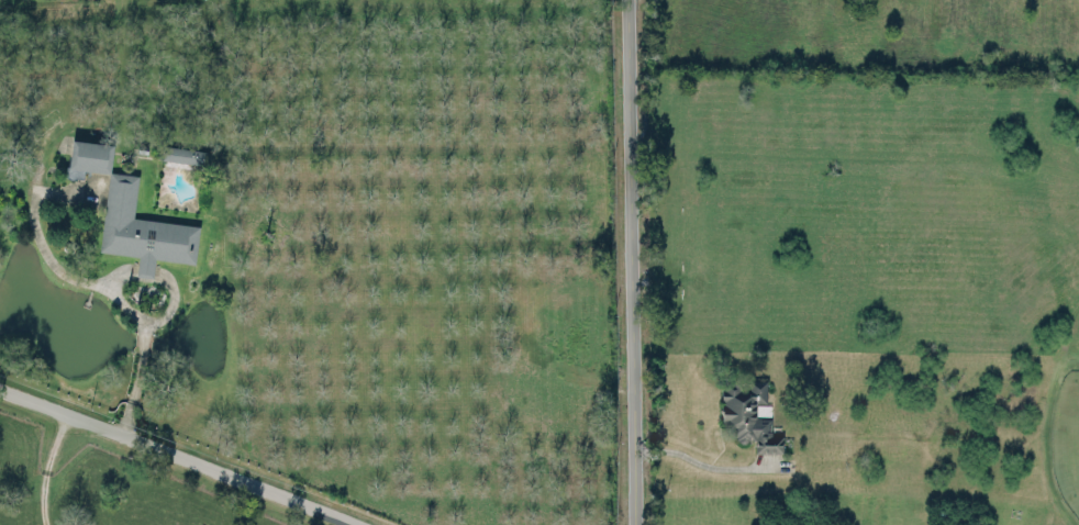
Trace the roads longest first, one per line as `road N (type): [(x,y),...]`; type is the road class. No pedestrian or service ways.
road 1 (tertiary): [(630,524),(624,0)]
road 2 (tertiary): [(352,524),(0,390)]

